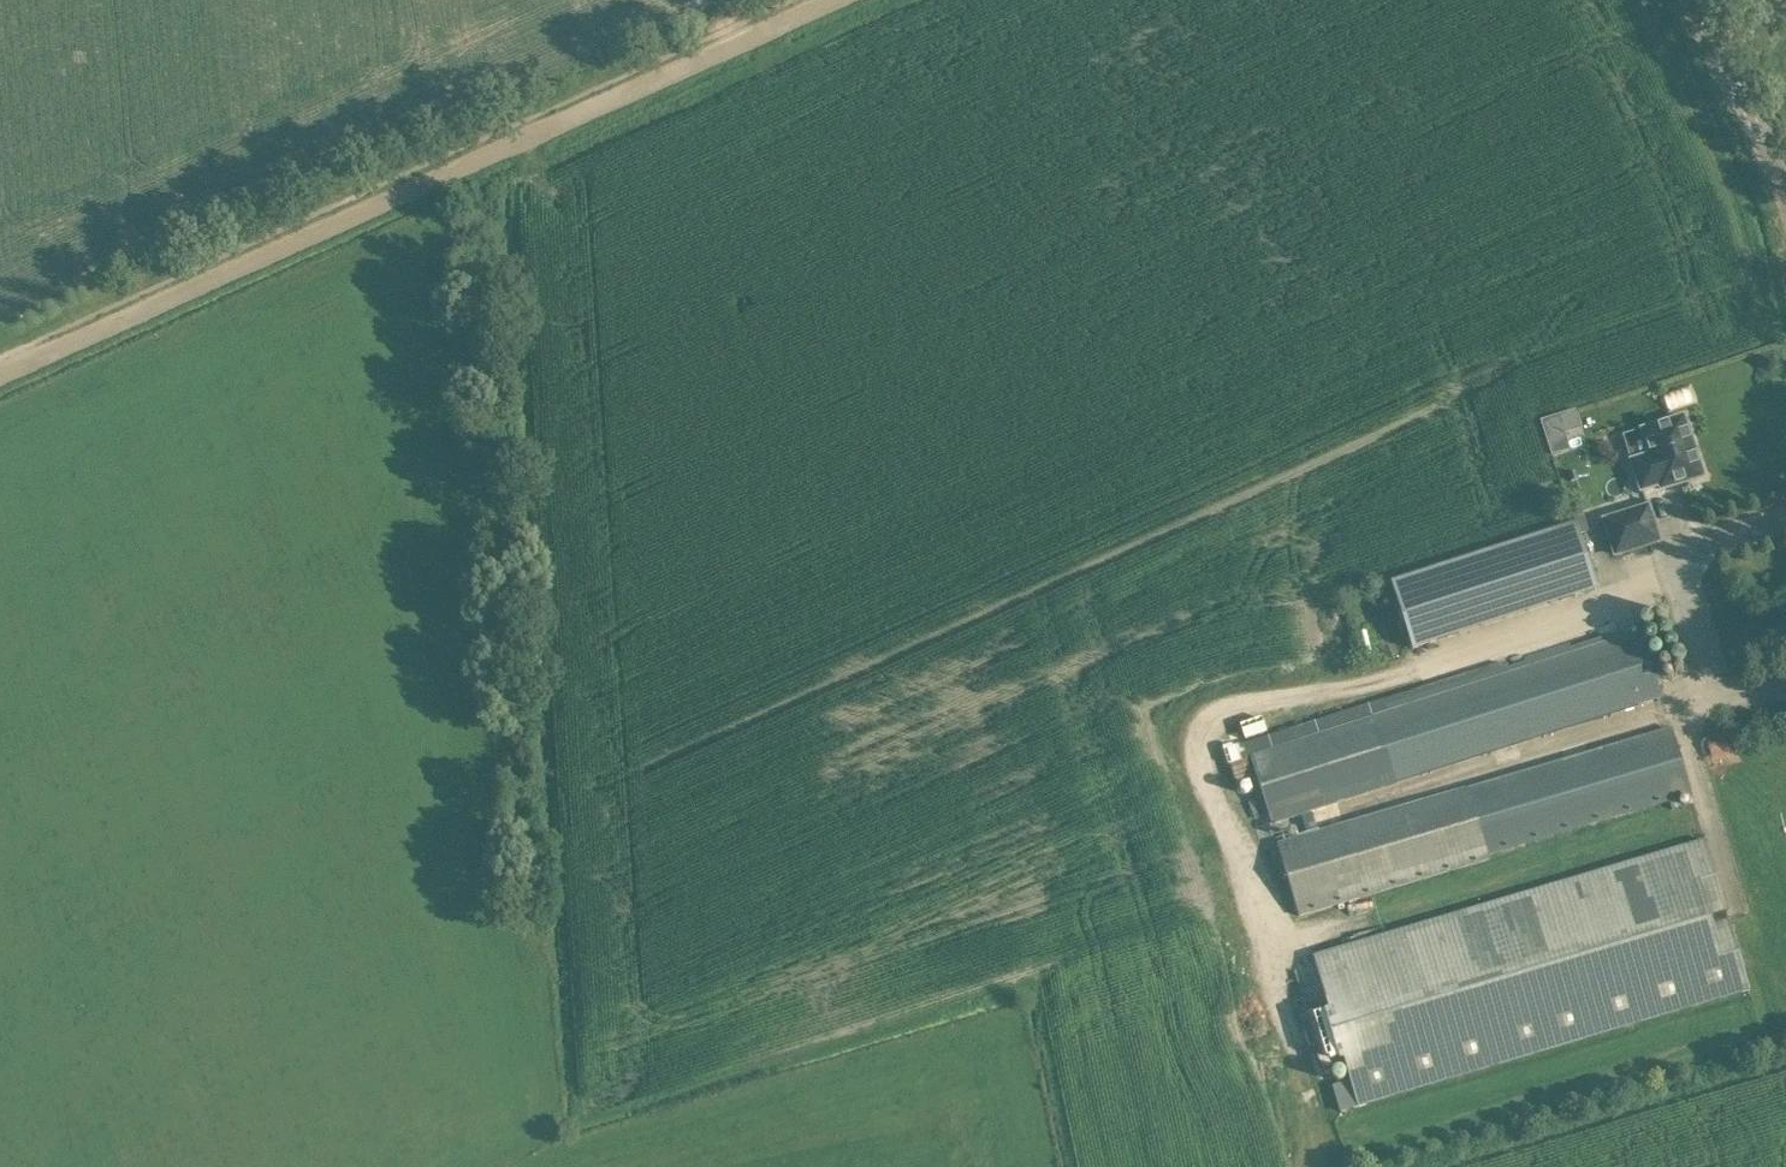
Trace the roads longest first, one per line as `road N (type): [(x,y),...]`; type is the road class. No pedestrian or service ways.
road 1 (track): [(0,365),(819,0)]
road 2 (unclassified): [(1785,267),(1774,209),(1692,0)]

